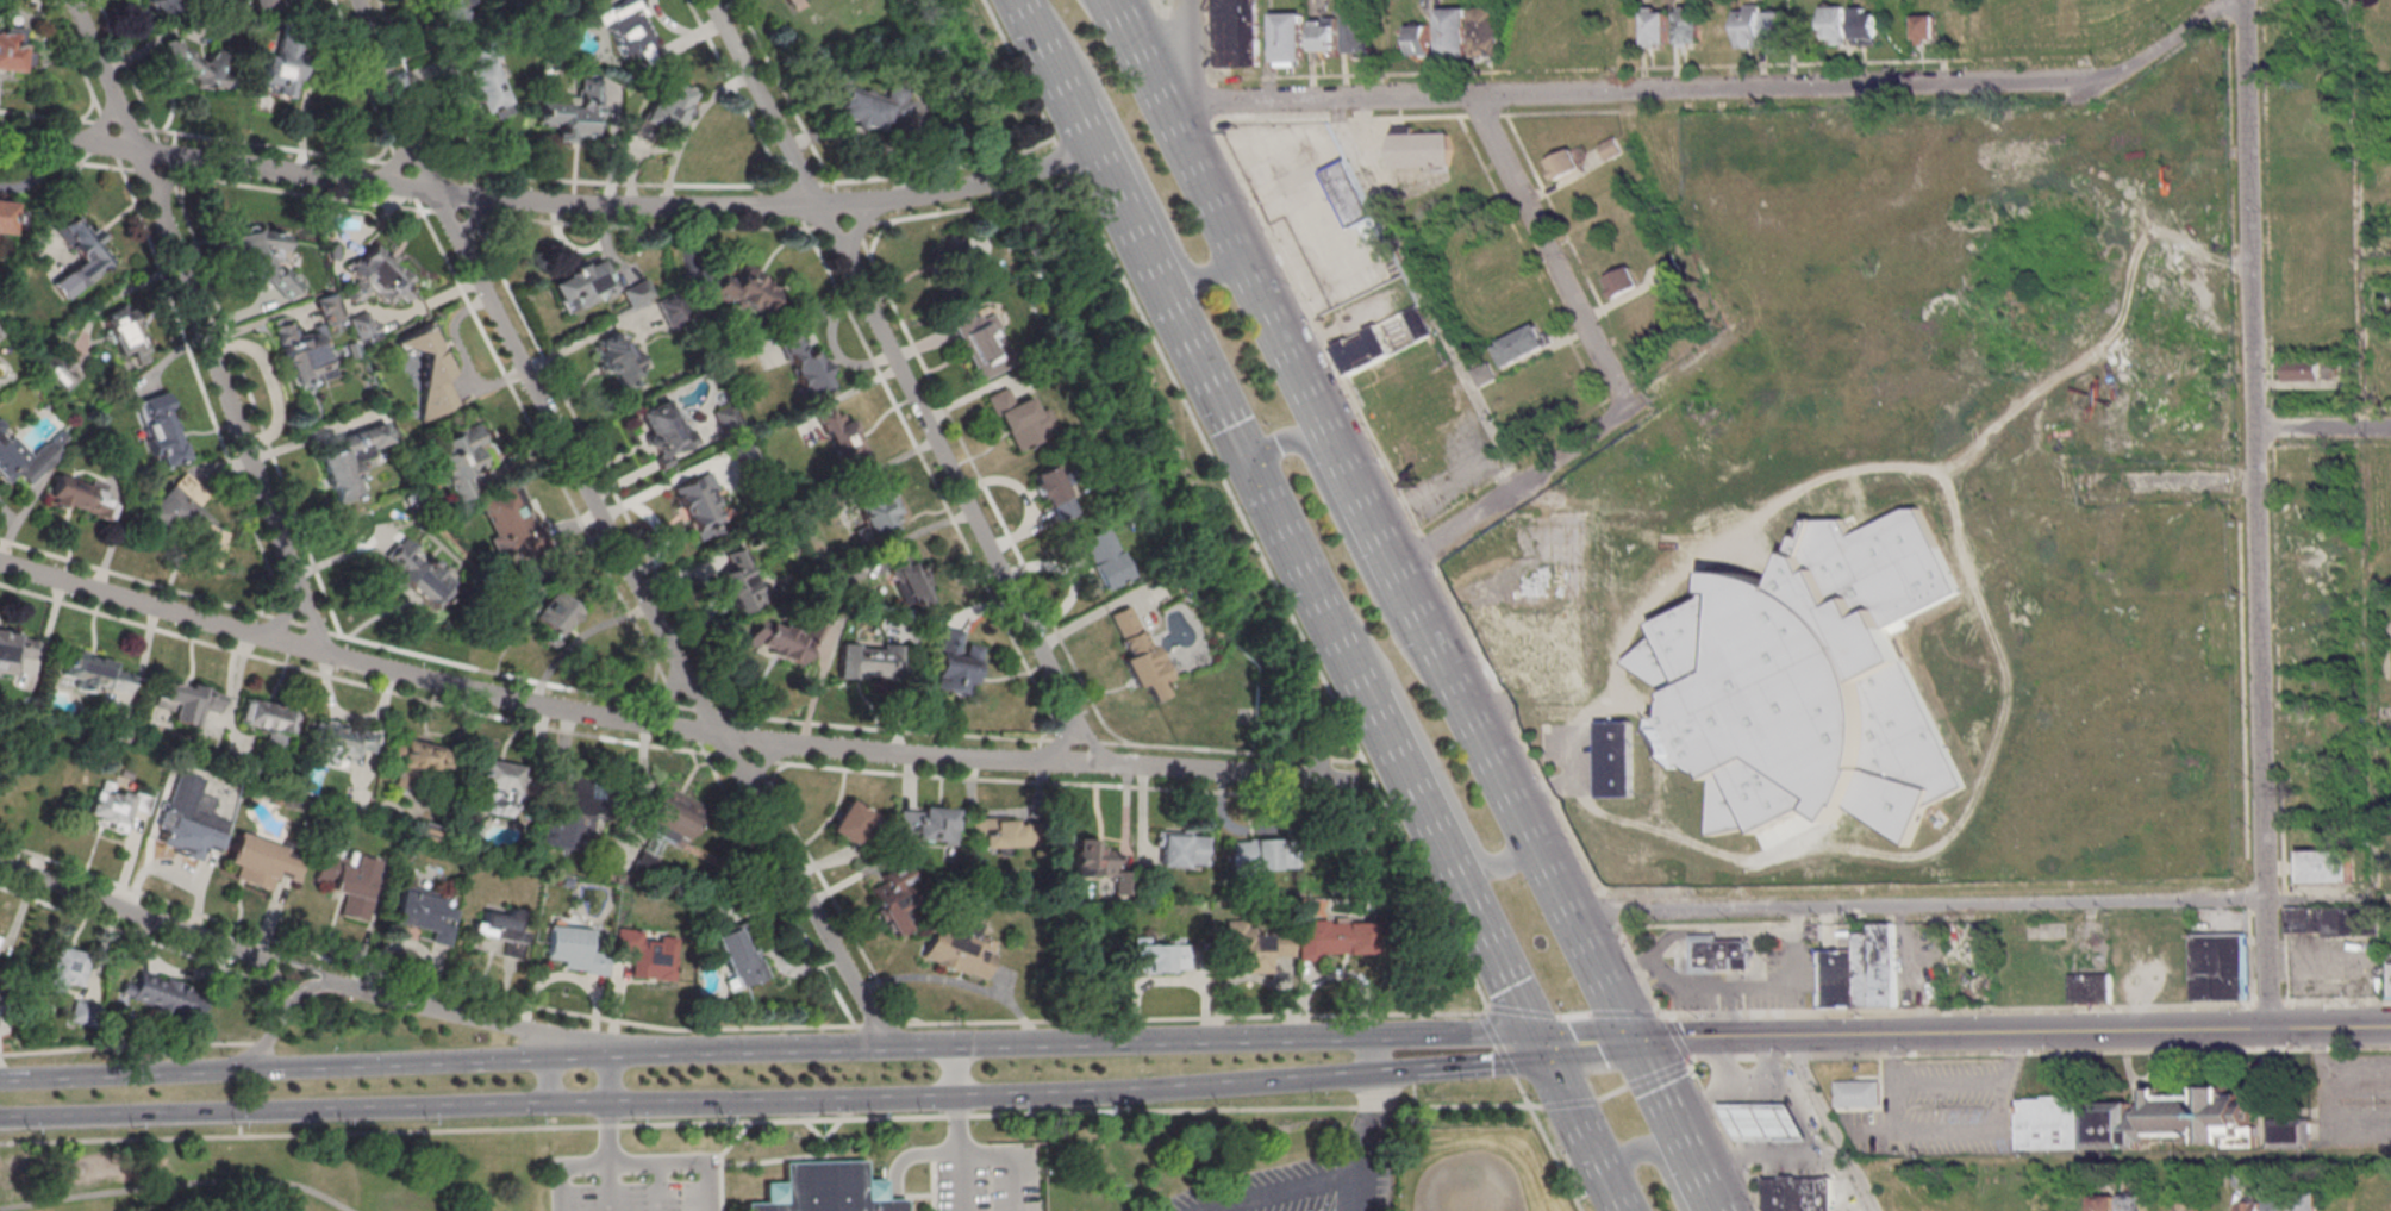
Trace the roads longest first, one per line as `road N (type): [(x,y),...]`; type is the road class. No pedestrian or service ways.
road 1 (residential): [(886,1047),(432,192),(354,0)]
road 2 (residential): [(0,561),(335,657),(716,735),(1040,756)]
road 3 (residential): [(2266,1030),(2243,0)]
road 4 (secondary): [(1369,1034),(461,1065)]
road 5 (residential): [(0,136),(485,196),(820,204)]
road 6 (secondary): [(2390,1029),(1630,1041)]
road 7 (residential): [(335,657),(314,636),(292,580),(71,0)]
road 8 (residential): [(2262,897),(1566,911)]
road 9 (residential): [(2105,80),(1469,95)]
road 10 (secondary): [(557,1111),(1156,1091)]
road 11 (secondary): [(0,1122),(557,1111)]
road 12 (primary): [(1017,0),(1253,473)]
road 13 (residential): [(1076,722),(845,254)]
road 14 (primary): [(1319,605),(1541,1048)]
road 15 (secondary): [(461,1065),(0,1081)]
road 16 (primary): [(1020,7),(1087,70),(1186,270),(1211,275),(1232,245)]
road 17 (primary): [(1462,704),(1398,641),(1299,444),(1274,444),(1253,473)]
road 18 (primary): [(1319,605),(1385,668),(1486,864),(1507,861),(1527,834)]
road 19 (primary): [(1397,572),(1232,245)]
road 20 (residential): [(1624,402),(1469,95)]
road 21 (residential): [(1469,95),(1161,101)]
road 22 (primary): [(1527,834),(1397,572)]
road 23 (residential): [(1397,572),(1624,402)]
road 24 (residential): [(338,978),(608,1060)]
road 25 (primary): [(1232,245),(1110,0)]
road 26 (residential): [(0,862),(257,953)]
road 27 (residential): [(820,204),(708,0)]
road 28 (residential): [(1105,760),(1332,779)]
road 29 (residential): [(881,199),(944,193),(1092,150)]
road 30 (secondary): [(1156,1091),(1354,1075)]
road 31 (primary): [(1717,1210),(1630,1041)]
road 32 (secondary): [(1541,1048),(1488,1032),(1369,1034)]
road 33 (residential): [(2105,80),(2228,4),(2243,5)]
road 34 (primary): [(1541,1048),(1611,1187)]
road 35 (primary): [(1253,473),(1319,605)]
road 36 (primary): [(1630,1041),(1566,911)]
road 37 (residential): [(257,953),(282,1009),(237,1073)]
road 38 (residential): [(2390,428),(2253,430)]
road 39 (secondary): [(1416,1070),(1506,1062),(1541,1048)]
road 40 (primary): [(1683,1210),(1662,1168),(1642,1149),(1627,1159),(1611,1187)]

